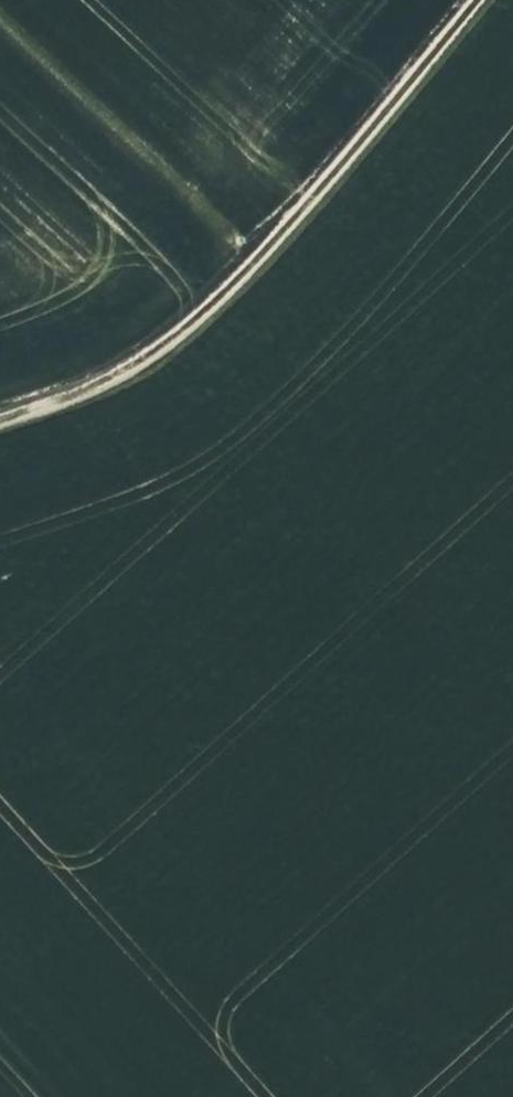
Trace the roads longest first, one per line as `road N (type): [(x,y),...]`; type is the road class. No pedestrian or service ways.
road 1 (track): [(472,0),(223,293),(141,367),(0,415)]

